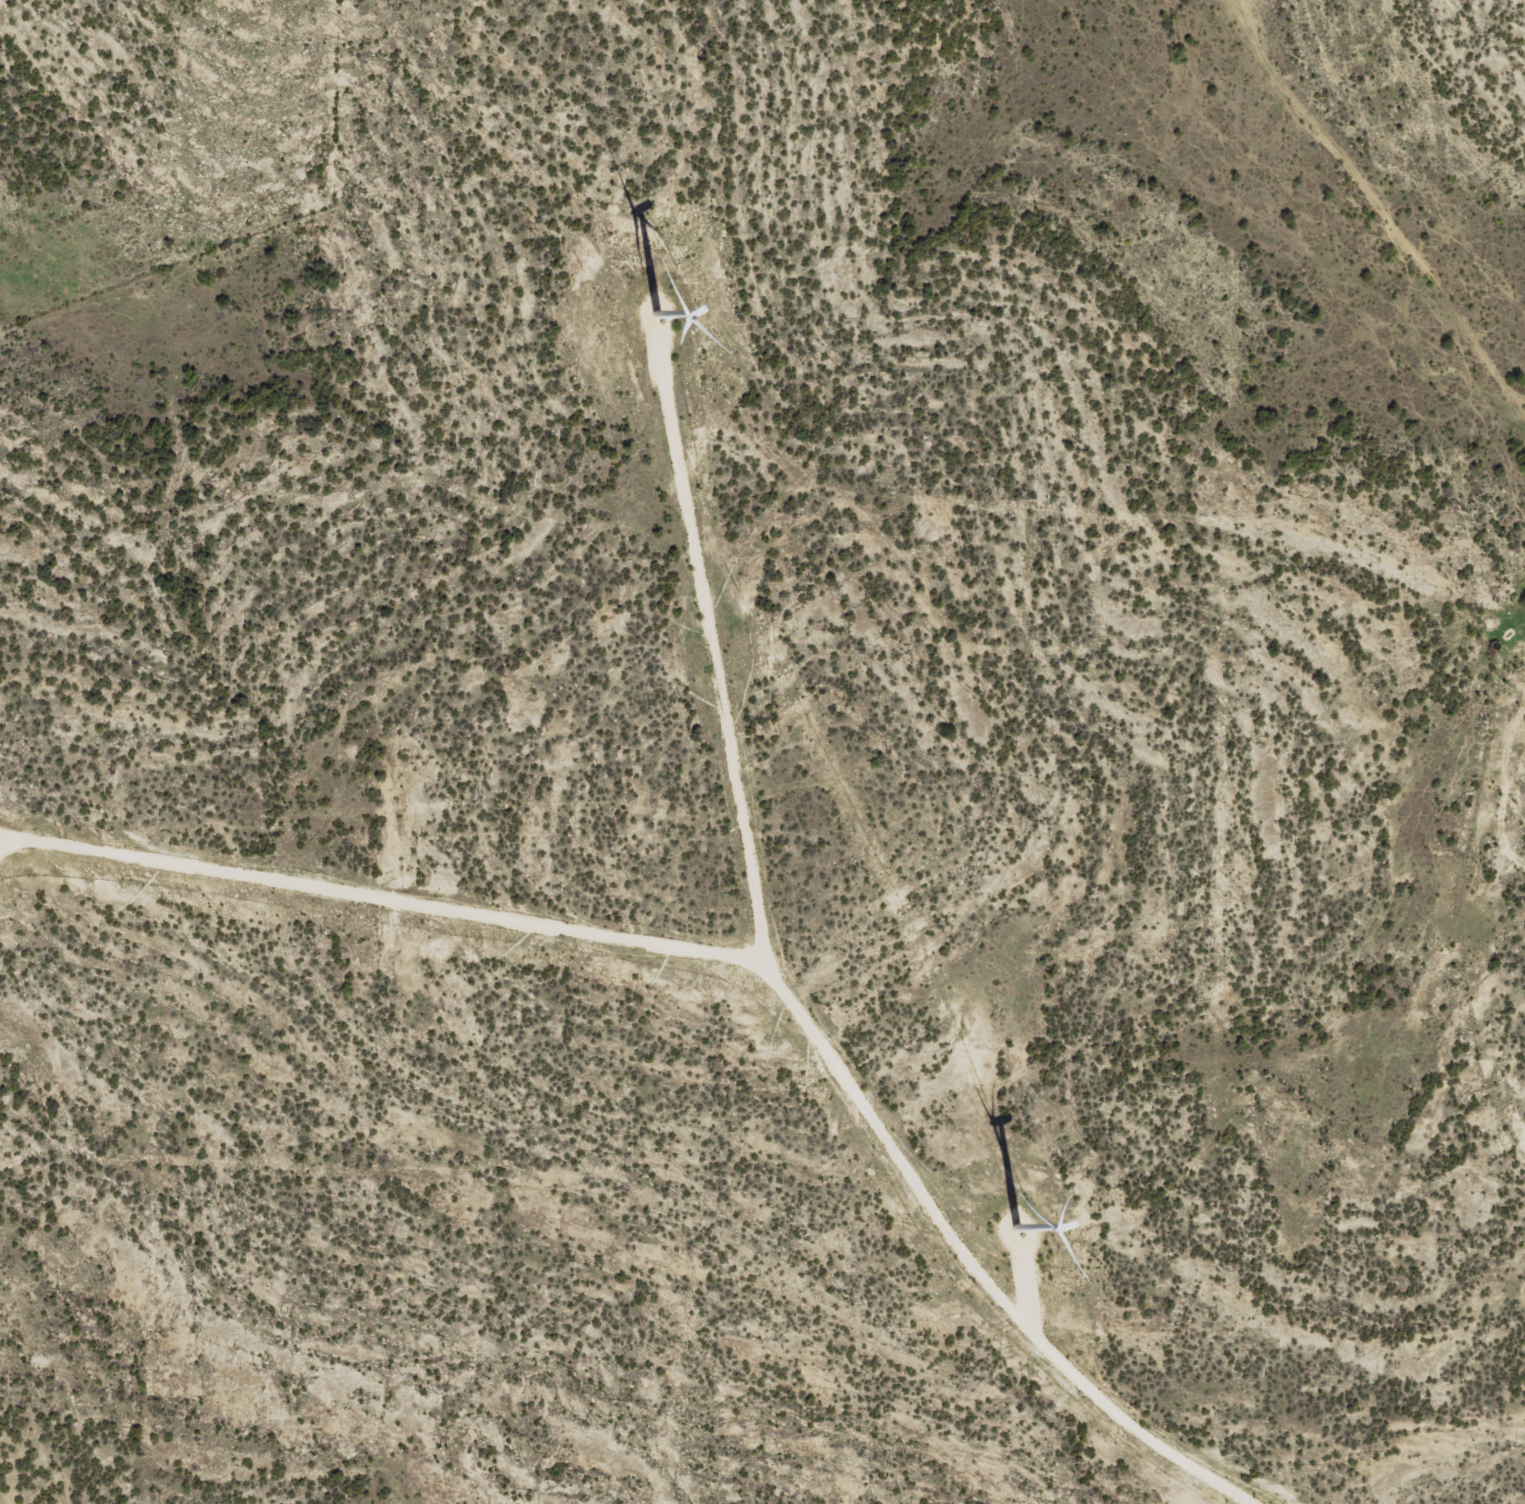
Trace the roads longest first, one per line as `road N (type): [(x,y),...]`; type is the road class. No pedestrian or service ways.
road 1 (track): [(1524,400),(1467,342),(1254,0)]

